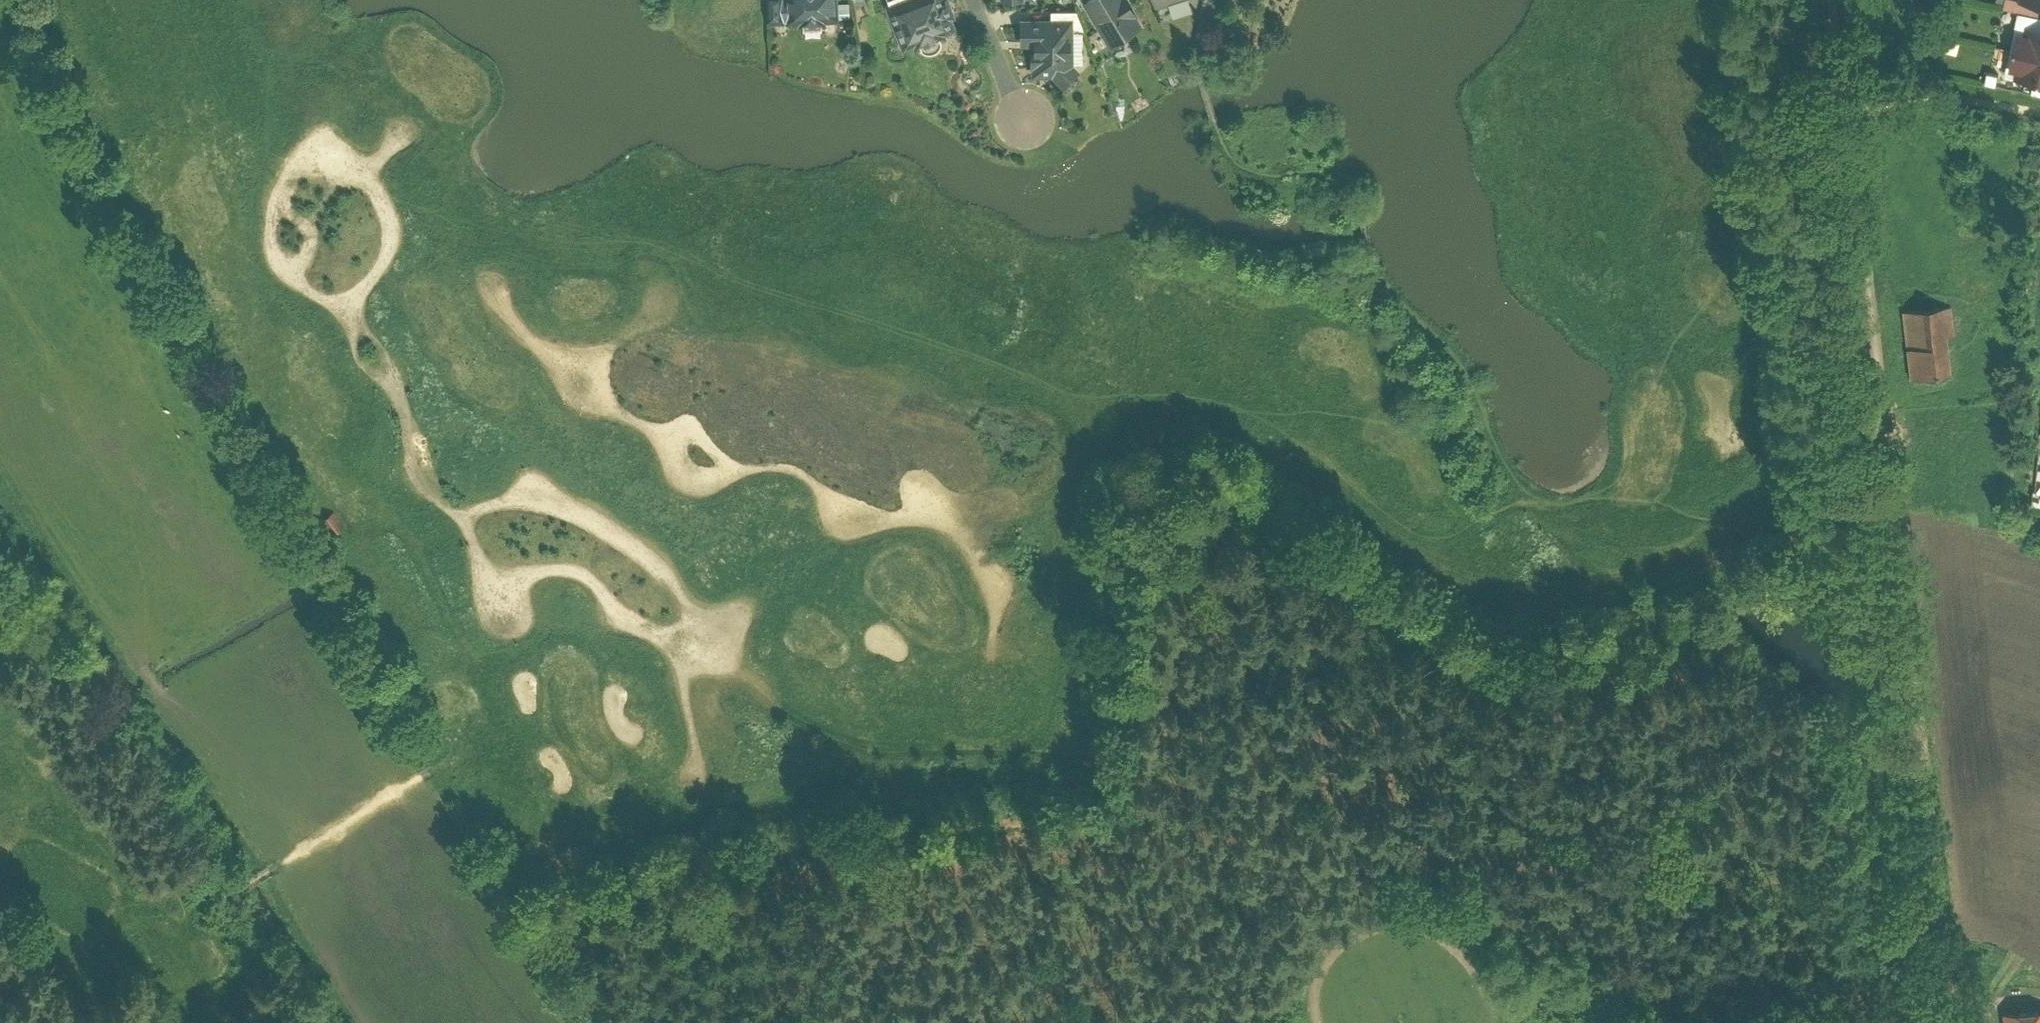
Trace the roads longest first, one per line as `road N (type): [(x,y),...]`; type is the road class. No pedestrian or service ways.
road 1 (track): [(1832,0),(1887,507),(1962,1022)]
road 2 (residential): [(1026,118),(976,0)]

